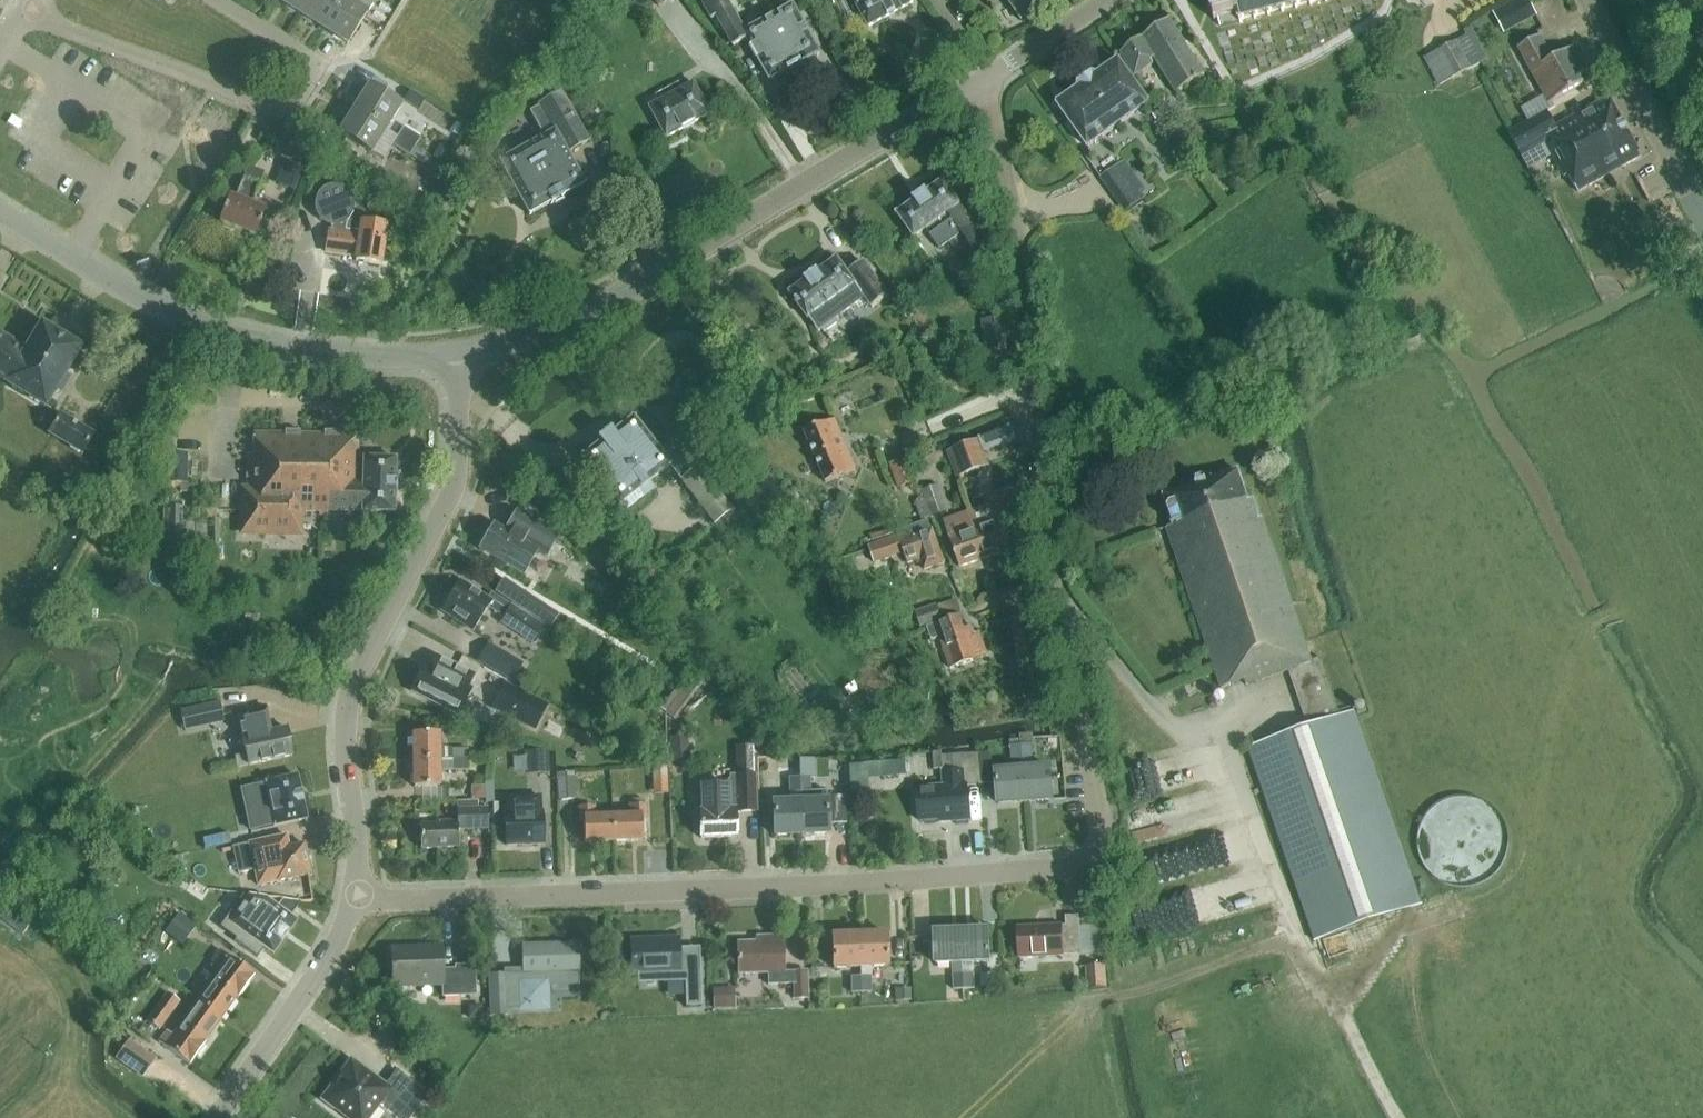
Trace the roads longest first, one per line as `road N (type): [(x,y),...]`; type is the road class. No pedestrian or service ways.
road 1 (residential): [(985,75),(1016,227),(1061,598),(1105,830),(1093,858)]
road 2 (residential): [(352,895),(831,884),(1078,866),(1093,858)]
road 3 (tertiary): [(456,353),(516,340),(624,291),(985,75)]
road 4 (tertiary): [(352,895),(357,844),(345,744),(350,698),(455,484),(456,353)]
road 5 (tertiary): [(0,214),(129,291),(217,329),(332,353),(456,353)]
road 6 (residential): [(28,7),(264,103),(287,108),(300,99),(312,74),(306,56),(217,0)]
road 7 (track): [(1396,1117),(1303,944),(1221,723)]
road 8 (tertiary): [(216,1117),(330,954),(352,895)]
road 9 (tertiary): [(1702,217),(1590,0)]
road 10 (track): [(1107,1001),(1299,933)]
road 11 (tertiary): [(985,75),(1105,0)]

